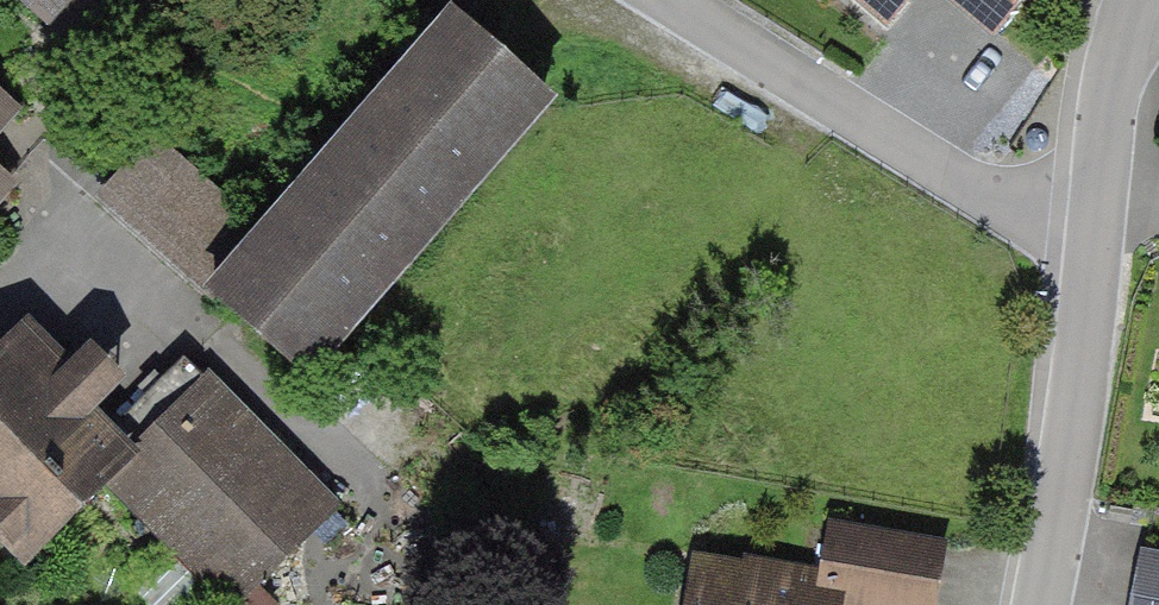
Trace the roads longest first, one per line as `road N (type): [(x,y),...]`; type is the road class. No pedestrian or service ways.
road 1 (residential): [(659,0),(975,190),(1096,211)]
road 2 (residential): [(1039,604),(1096,211)]
road 3 (residential): [(1096,211),(1113,76),(1132,0)]

